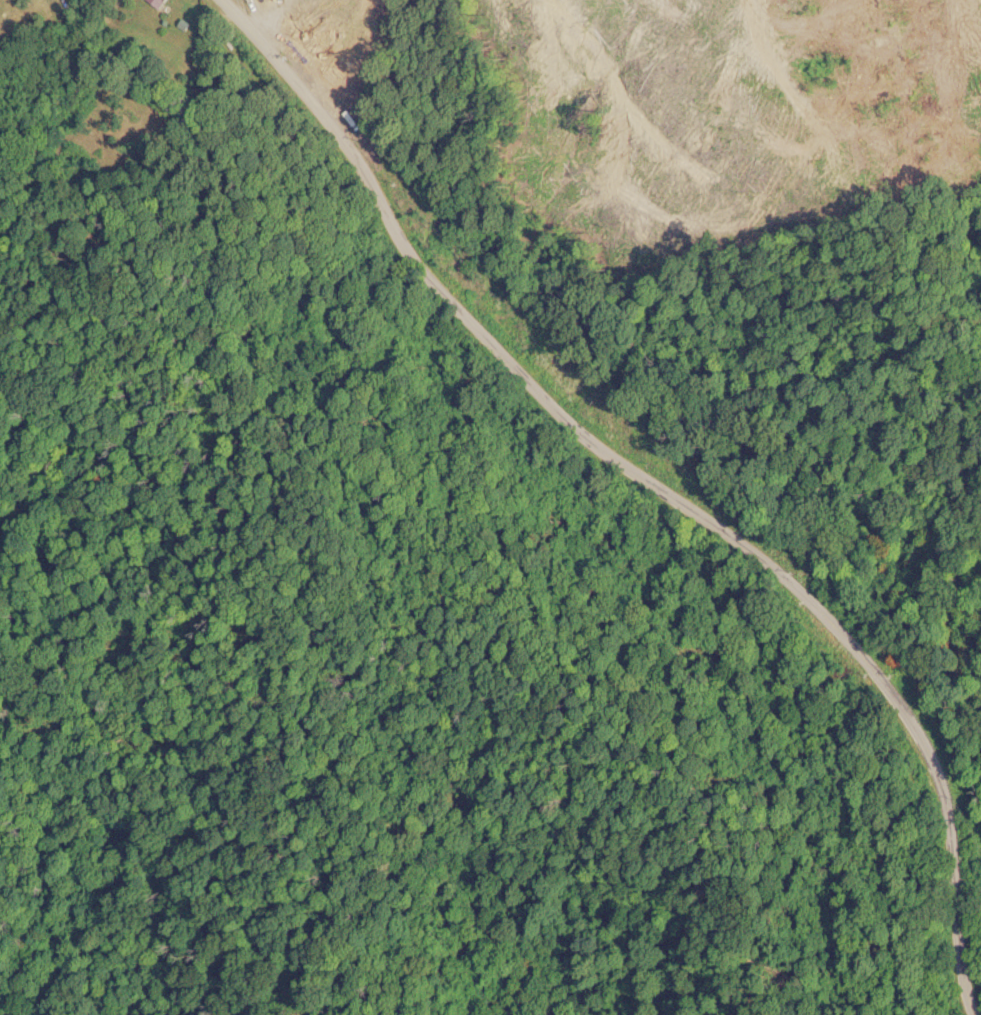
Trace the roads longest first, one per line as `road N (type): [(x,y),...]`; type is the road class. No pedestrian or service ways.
road 1 (tertiary): [(973,1014),(936,775),(871,666),(771,566),(554,410),(409,260),(347,150),(224,0)]

